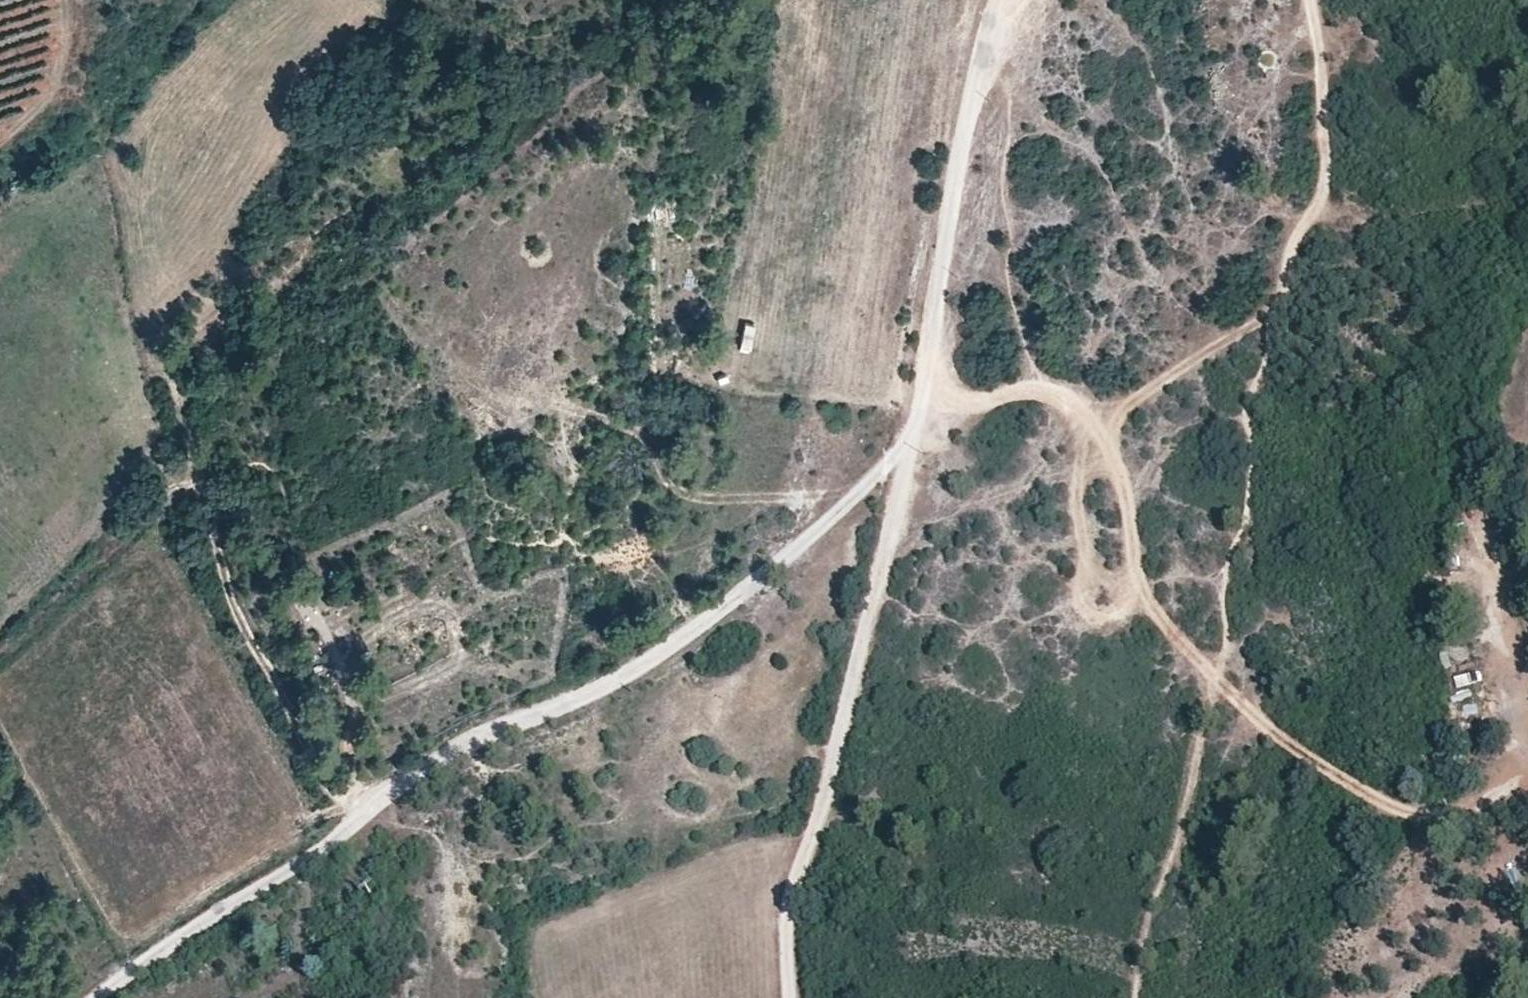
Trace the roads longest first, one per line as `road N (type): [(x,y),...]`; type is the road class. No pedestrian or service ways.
road 1 (track): [(99,997),(146,958),(324,854),(431,761),(638,667),(792,553),(915,438),(939,268),(996,0)]
road 2 (track): [(915,438),(793,901),(790,997)]

